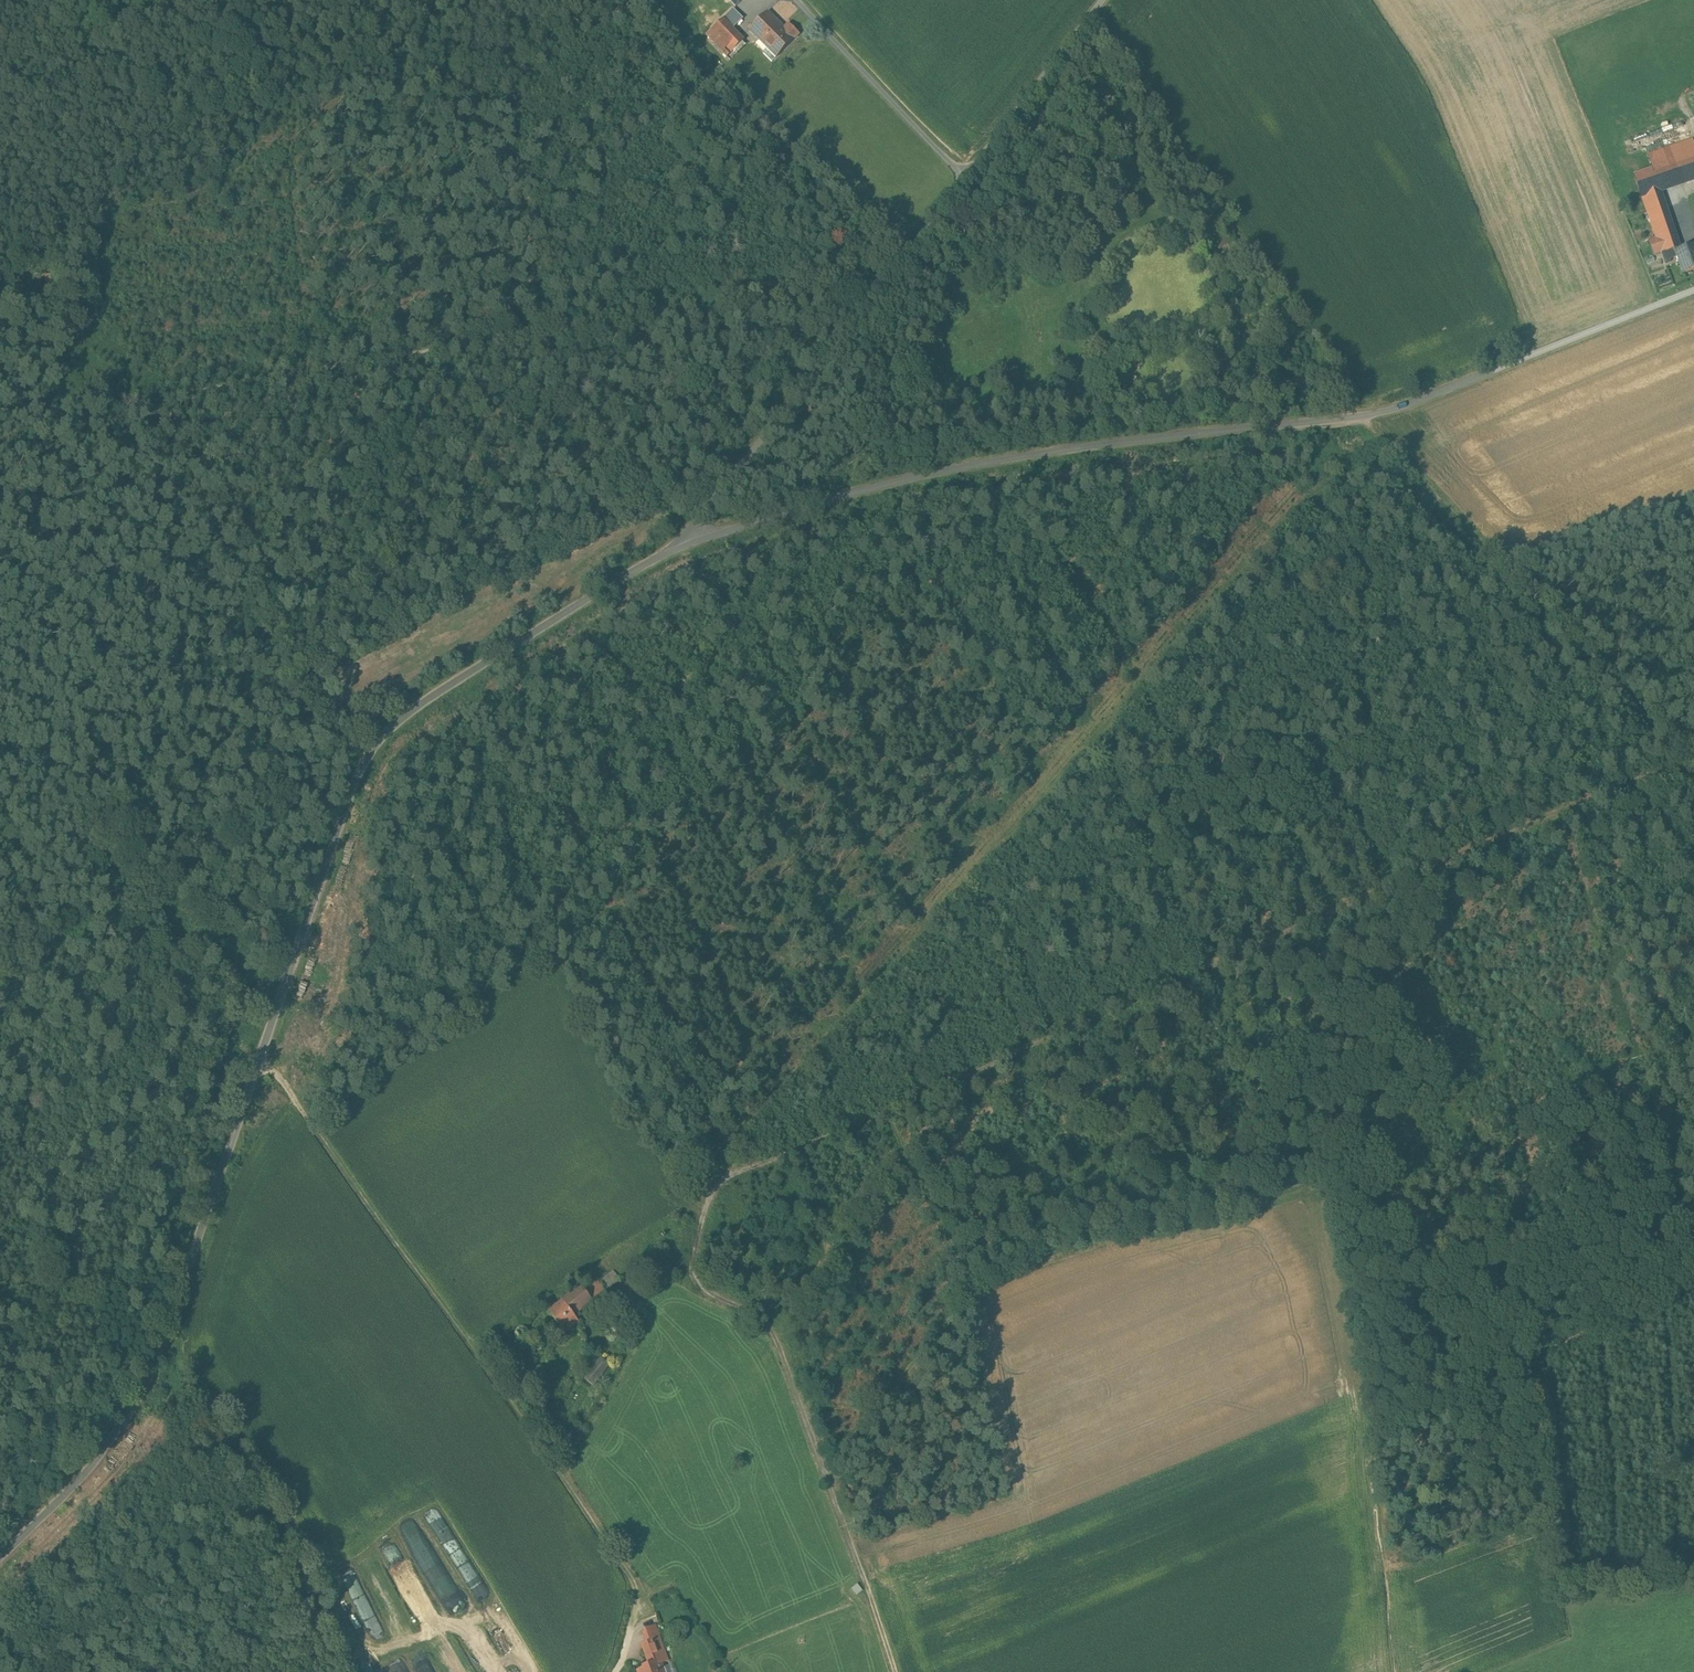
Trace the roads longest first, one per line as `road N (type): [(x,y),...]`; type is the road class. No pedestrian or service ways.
road 1 (unclassified): [(692,538),(656,553),(365,744),(150,1384),(91,1461),(0,1553)]
road 2 (unclassified): [(1693,289),(1357,420),(970,461),(692,538)]
road 3 (track): [(0,421),(885,282)]
road 4 (track): [(1212,970),(1335,1194),(1382,1425),(1693,1286)]
road 5 (track): [(1212,970),(713,1187),(694,1280),(768,1325),(780,1354)]
road 6 (unclassified): [(692,538),(1104,0)]
road 7 (track): [(1693,768),(1635,782),(1212,970)]
road 8 (track): [(1693,768),(1357,420)]
road 9 (track): [(262,1061),(485,1354)]
road 10 (track): [(895,1671),(780,1354)]
road 11 (track): [(133,884),(81,826),(0,693)]
road 12 (track): [(656,514),(569,415),(551,335)]

